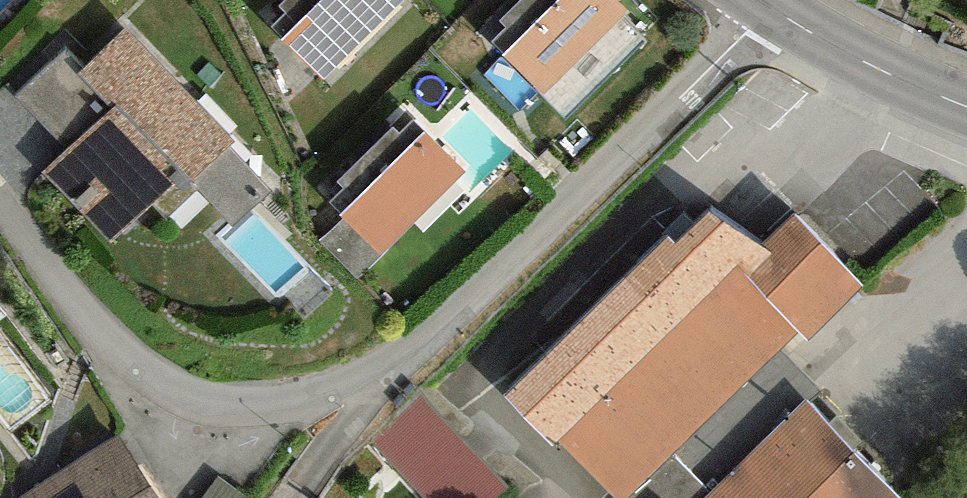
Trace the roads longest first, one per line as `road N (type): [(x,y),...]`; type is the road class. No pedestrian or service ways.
road 1 (residential): [(785,19),(449,333),(246,414),(113,360),(0,220)]
road 2 (secondary): [(785,19),(966,108)]

